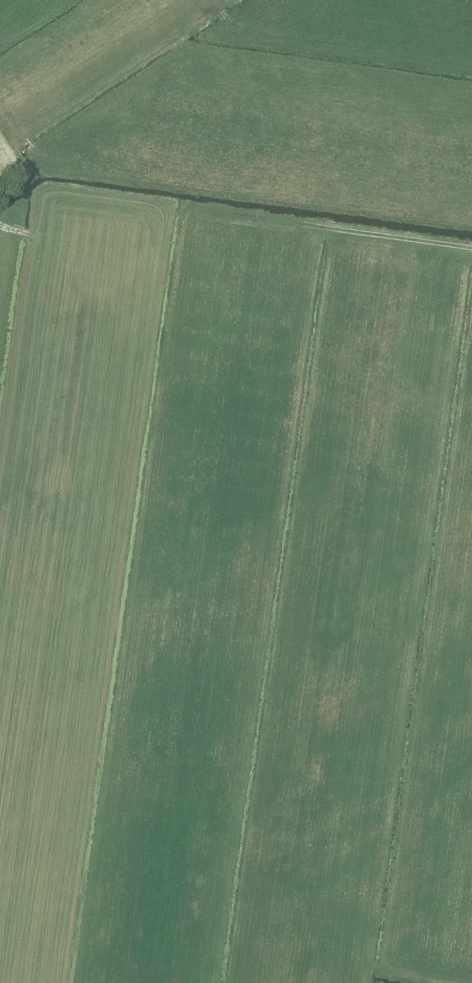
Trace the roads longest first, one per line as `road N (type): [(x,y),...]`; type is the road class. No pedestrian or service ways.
road 1 (track): [(0,98),(57,86),(189,0)]
road 2 (track): [(306,227),(471,250)]

